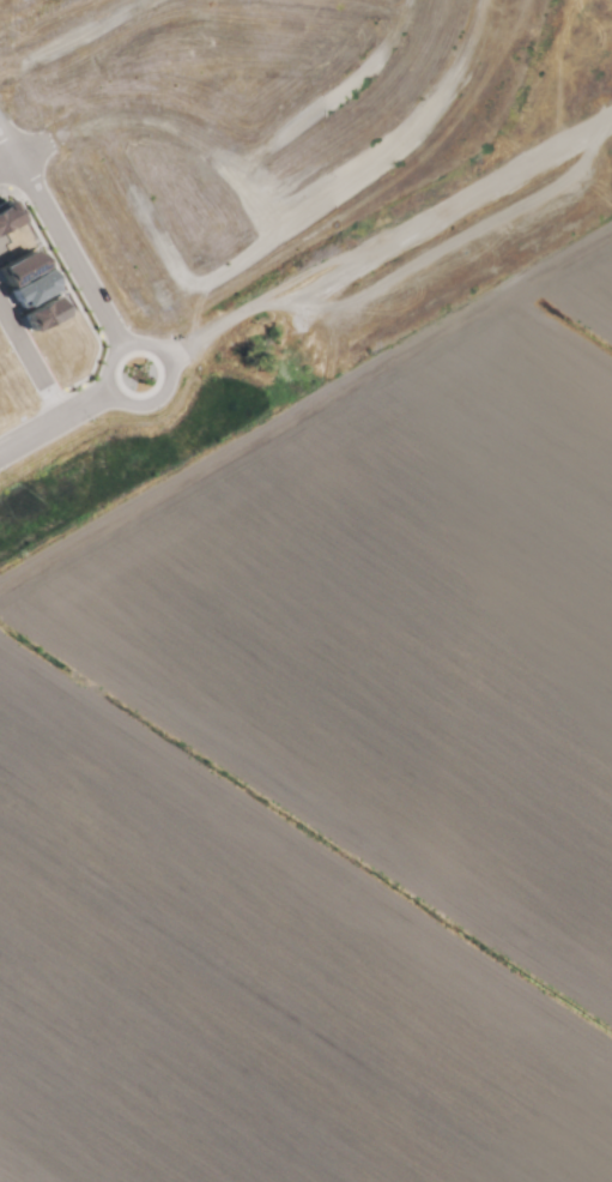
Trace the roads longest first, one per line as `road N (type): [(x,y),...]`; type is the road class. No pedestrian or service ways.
road 1 (track): [(0,588),(611,235)]
road 2 (residential): [(611,114),(163,358)]
road 3 (track): [(47,144),(138,127),(244,170),(380,64),(402,0)]
road 4 (track): [(244,170),(278,233),(453,110),(483,0)]
road 5 (track): [(108,133),(193,290),(278,233)]
road 6 (residential): [(119,346),(0,137)]
road 7 (residential): [(166,368),(149,344),(128,342),(110,352),(103,372),(109,392),(137,404),(156,397),(166,368)]
road 8 (residential): [(109,392),(0,459)]

